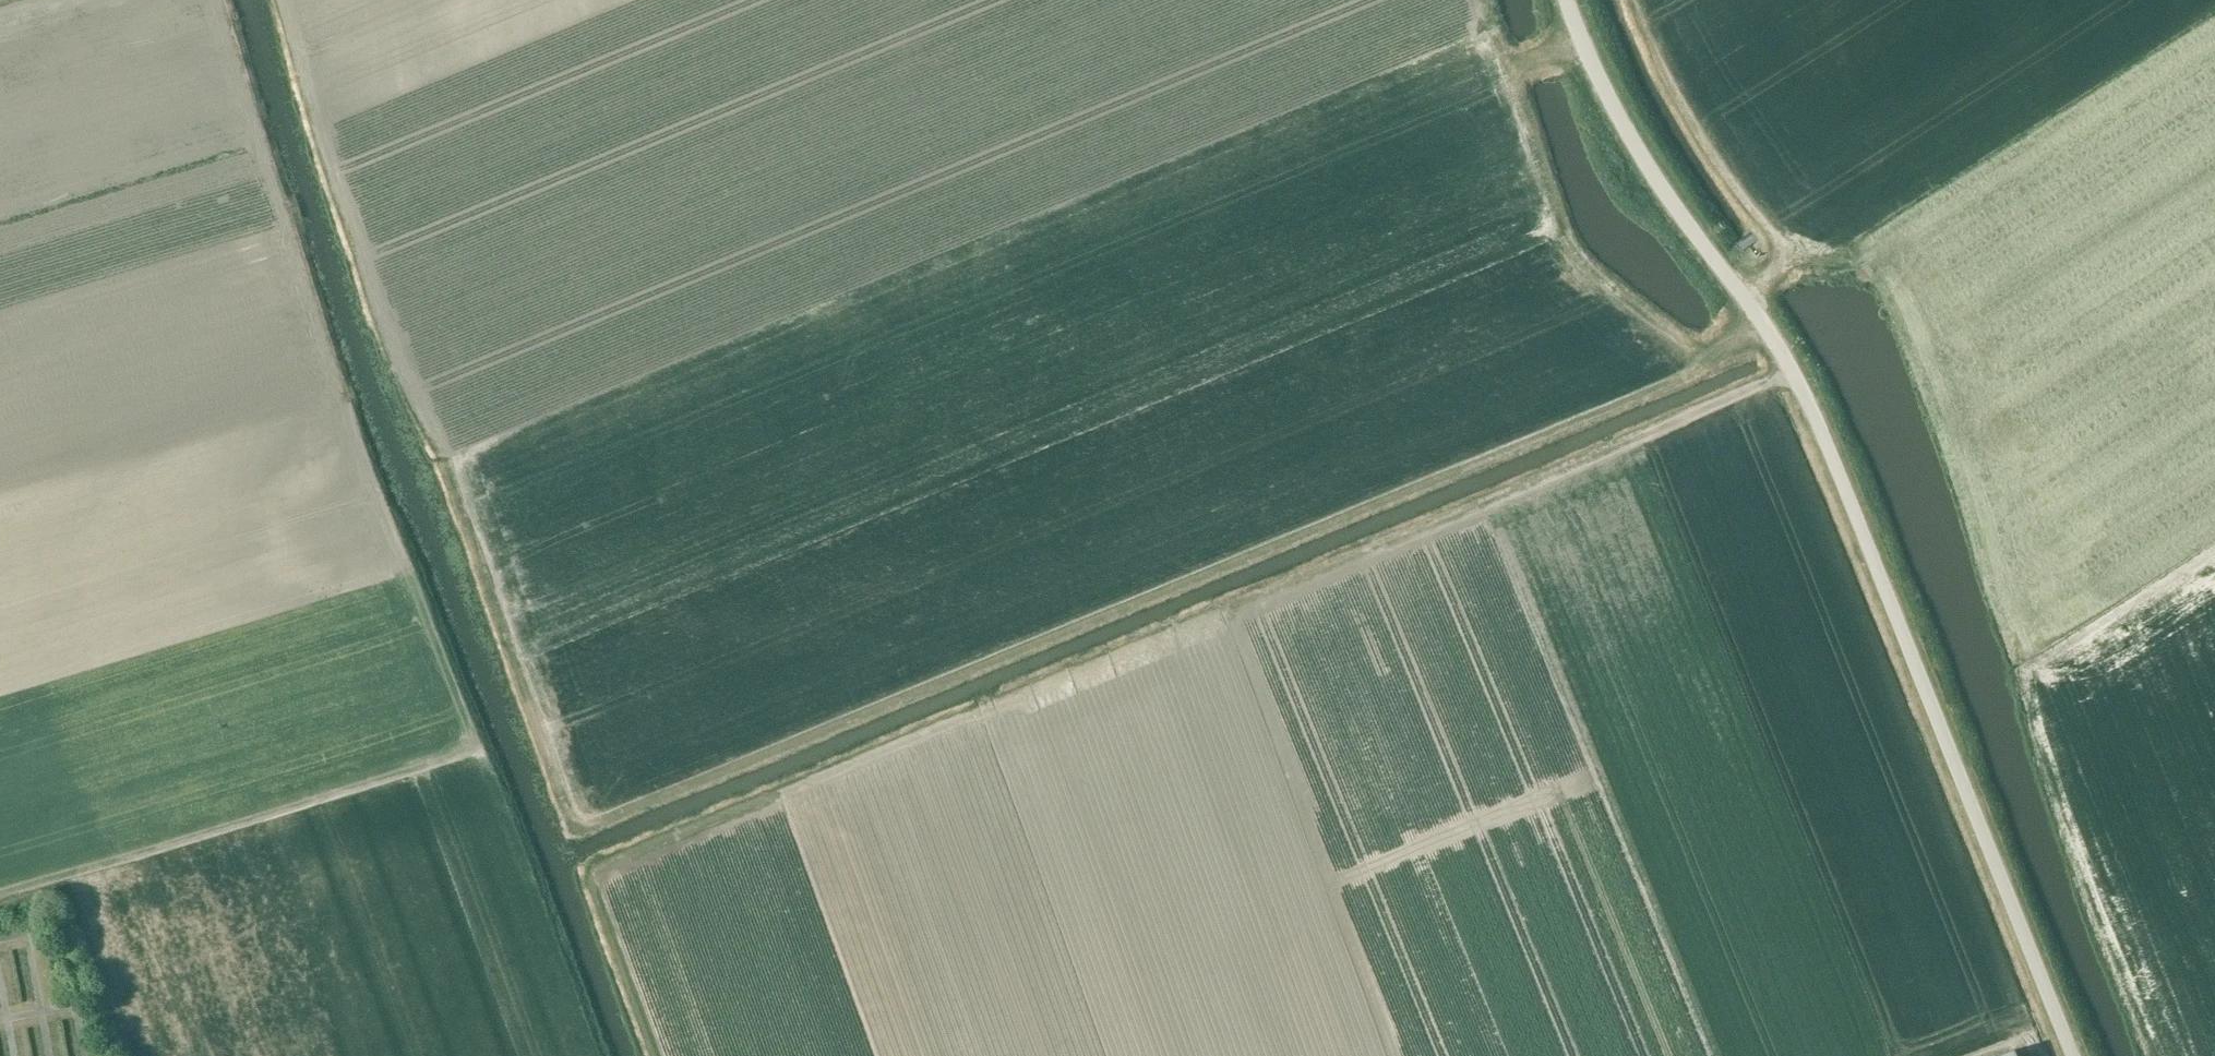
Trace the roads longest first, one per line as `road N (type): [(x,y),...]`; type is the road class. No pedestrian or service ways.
road 1 (unclassified): [(2073,1055),(1809,406),(1777,343),(1639,149),(1565,0)]

